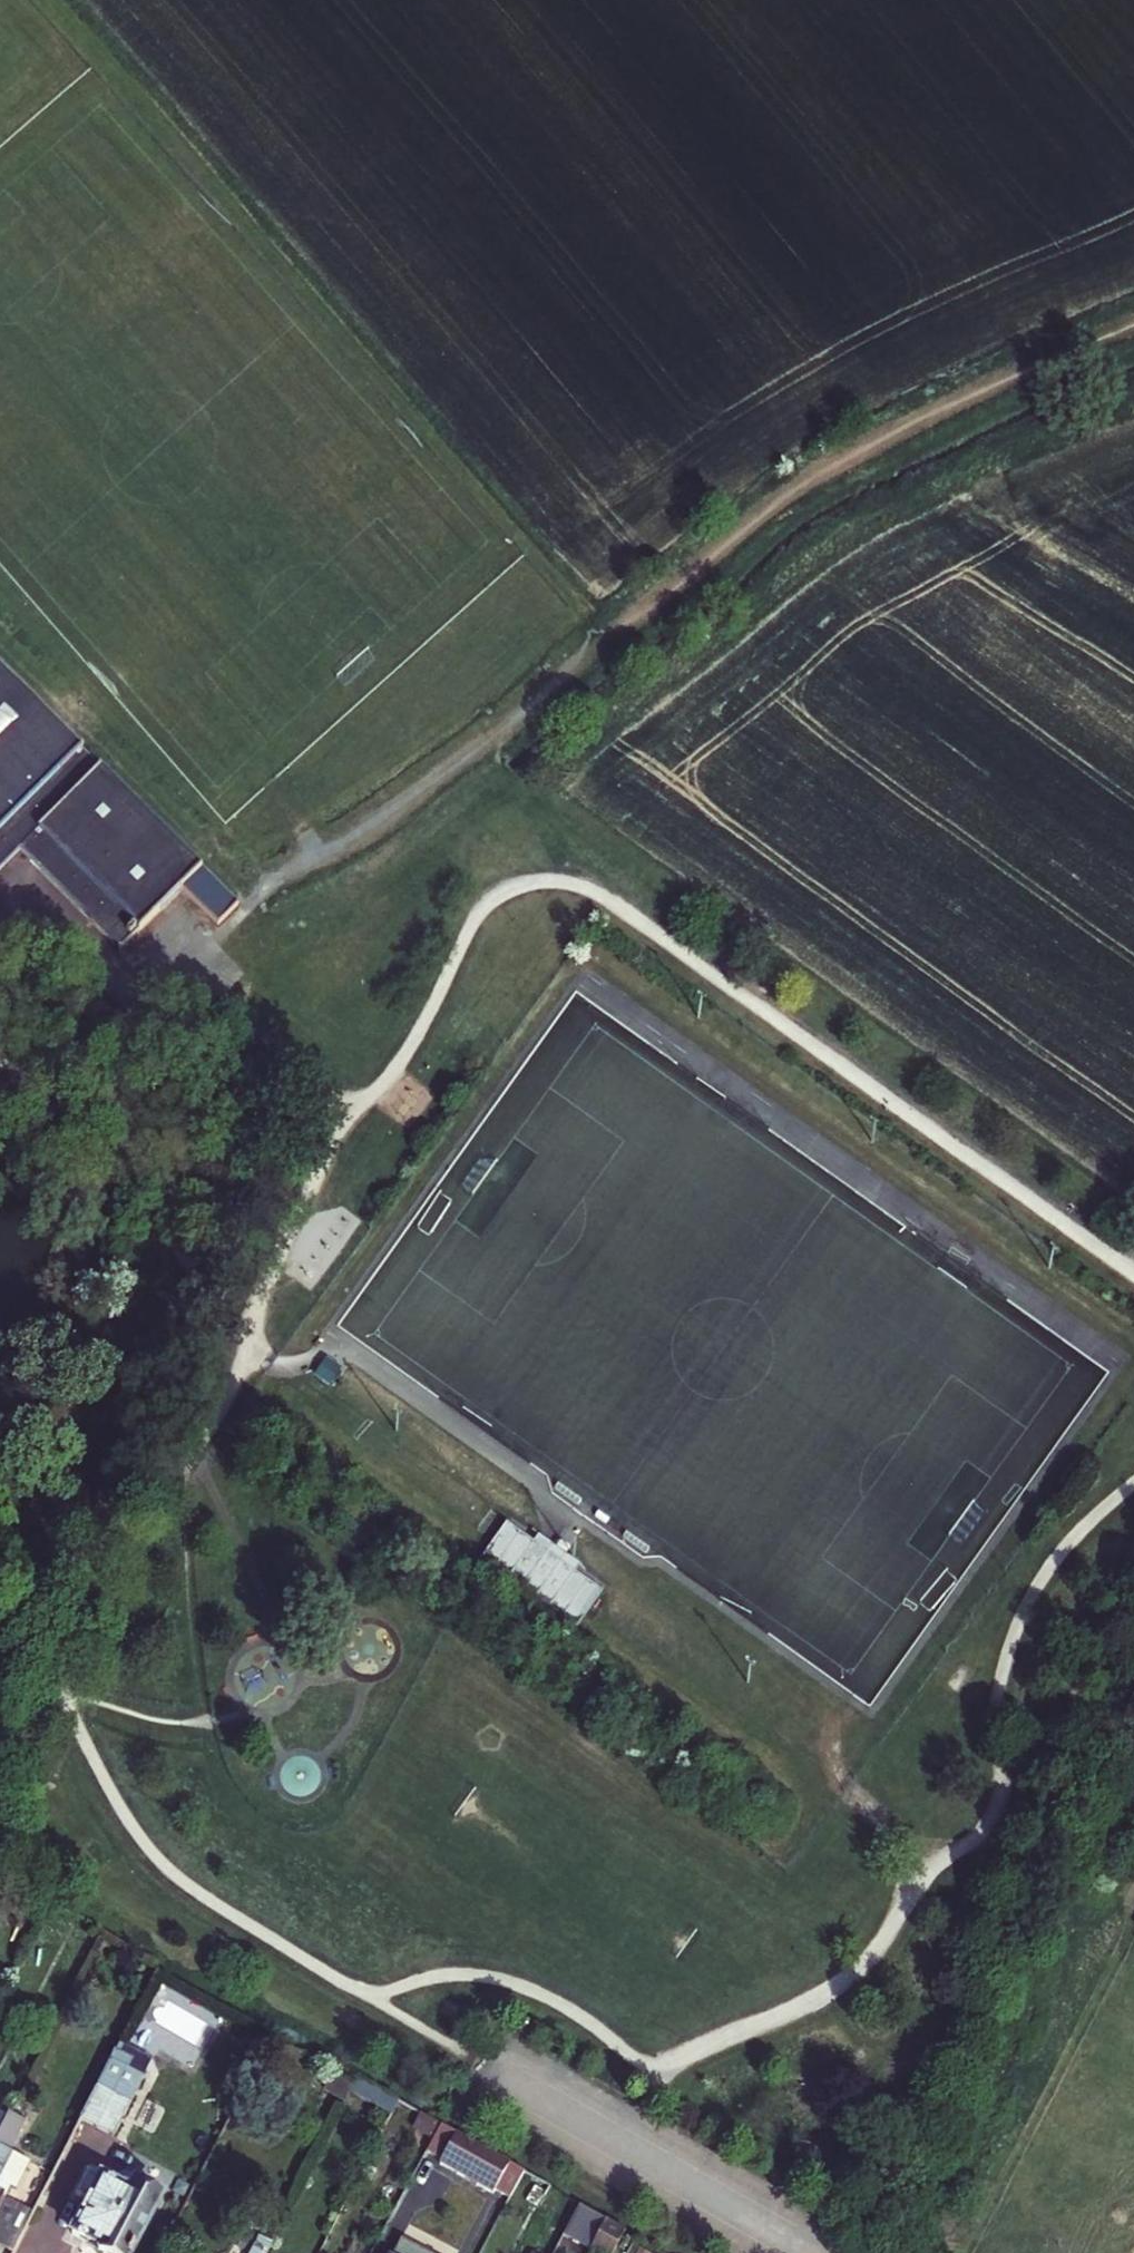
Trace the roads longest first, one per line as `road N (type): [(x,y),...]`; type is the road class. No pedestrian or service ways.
road 1 (track): [(1133,324),(936,411),(818,475),(497,732),(265,888),(196,958)]

